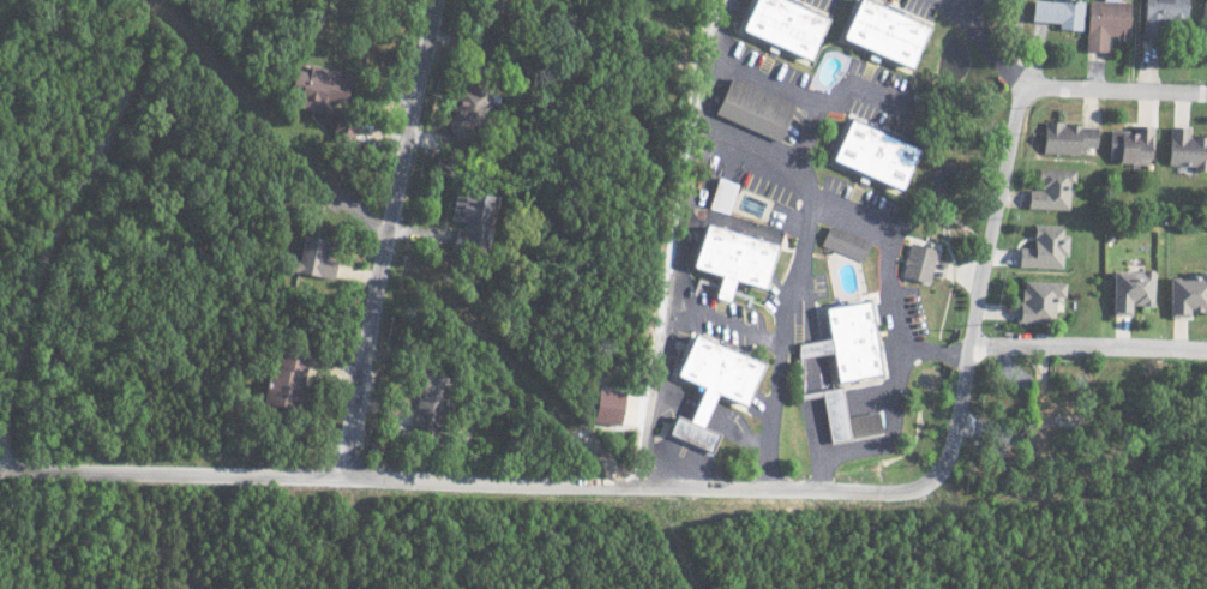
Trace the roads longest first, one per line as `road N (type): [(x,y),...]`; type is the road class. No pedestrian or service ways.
road 1 (residential): [(0,475),(919,494),(956,462),(975,395),(979,342)]
road 2 (residential): [(645,488),(717,0)]
road 3 (residential): [(343,482),(437,0)]
road 4 (residential): [(1035,86),(979,342)]
road 5 (residential): [(1206,350),(979,342)]
road 6 (residential): [(1035,86),(1206,94)]

